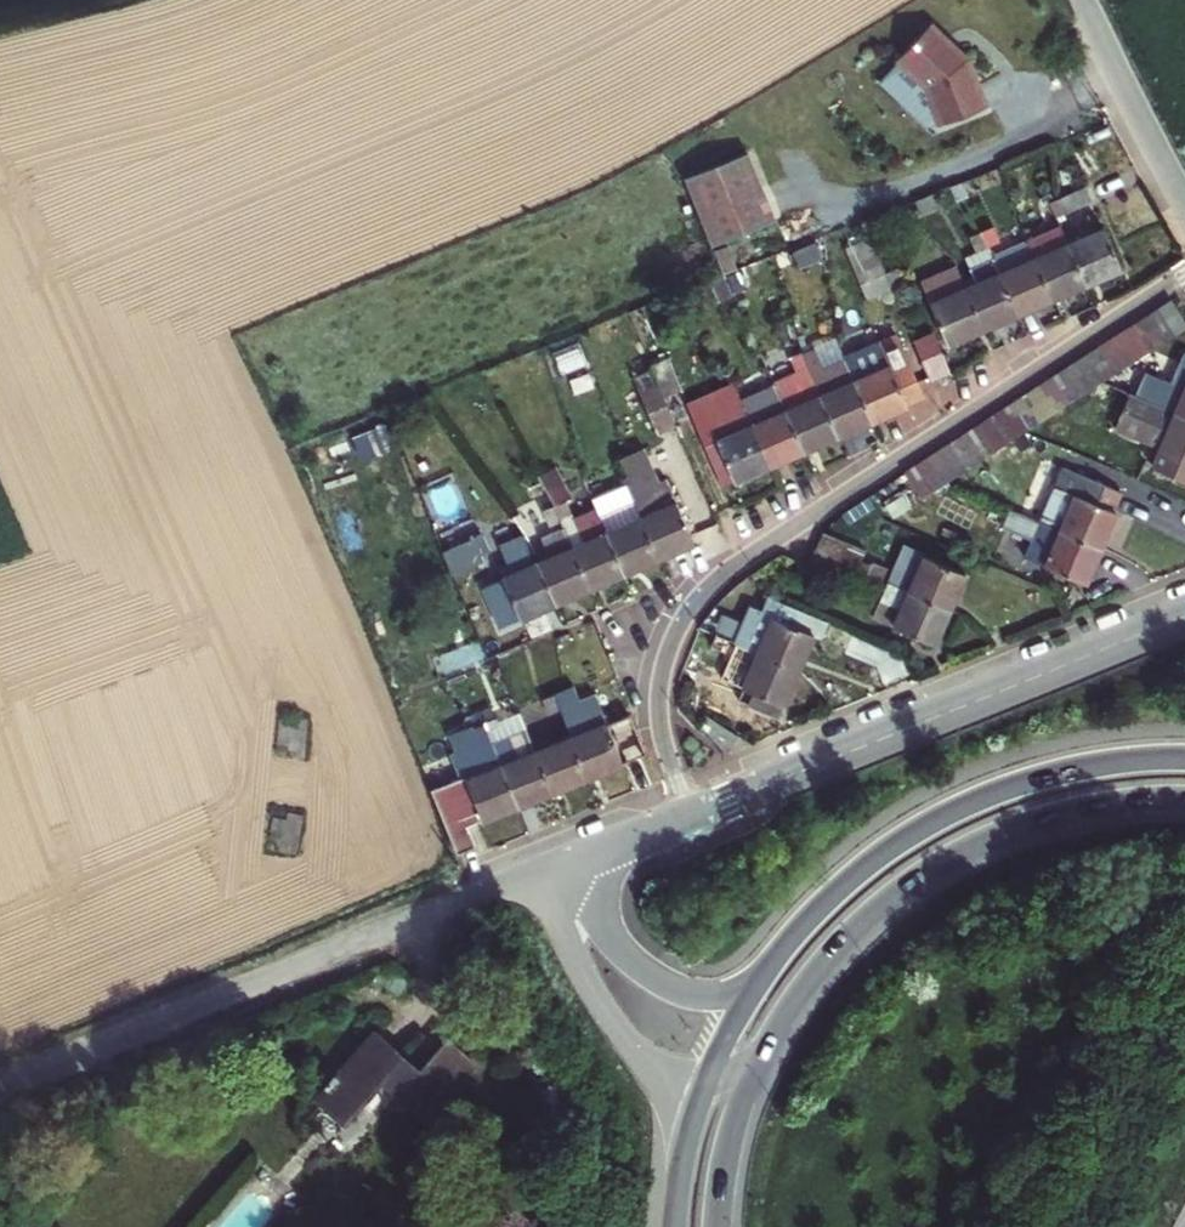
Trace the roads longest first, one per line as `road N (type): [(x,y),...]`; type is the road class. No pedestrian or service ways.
road 1 (residential): [(688,819),(662,740),(658,703),(667,662),(696,604),(753,552),(1184,265)]
road 2 (unclassified): [(0,1086),(540,874)]
road 3 (unclassified): [(688,819),(1184,618)]
road 4 (trunk): [(774,1032),(852,932),(952,860),(1092,810),(1184,803)]
road 5 (trunk): [(1184,759),(1047,777),(923,830),(833,891),(768,966)]
road 6 (residential): [(775,193),(879,196),(964,165),(1125,84)]
road 7 (unclassified): [(540,874),(616,1028),(656,1068),(700,1089)]
road 8 (unclassified): [(768,966),(710,996),(657,984),(606,928),(577,859)]
road 9 (trunk): [(717,1226),(731,1133),(774,1032)]
road 10 (trunk): [(768,966),(700,1089)]
road 11 (trunk): [(700,1089),(681,1156),(674,1226)]
road 12 (tertiary): [(1184,198),(1125,84)]

